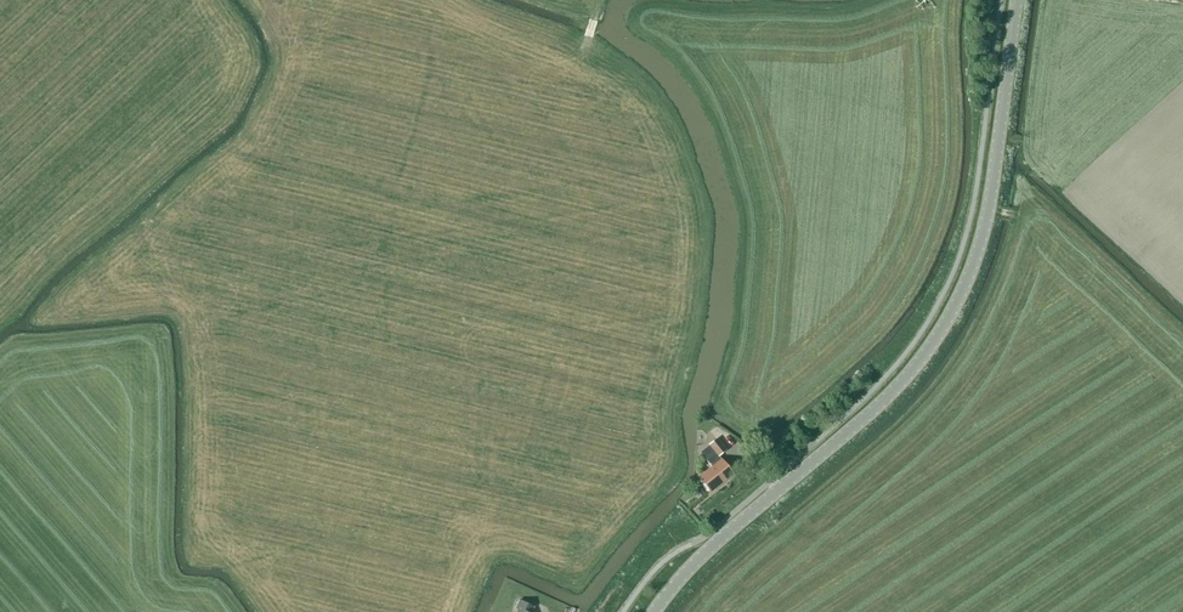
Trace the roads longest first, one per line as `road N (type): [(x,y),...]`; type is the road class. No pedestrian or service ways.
road 1 (tertiary): [(655,611),(708,551),(890,394),(950,317),(991,200),(1017,0)]

